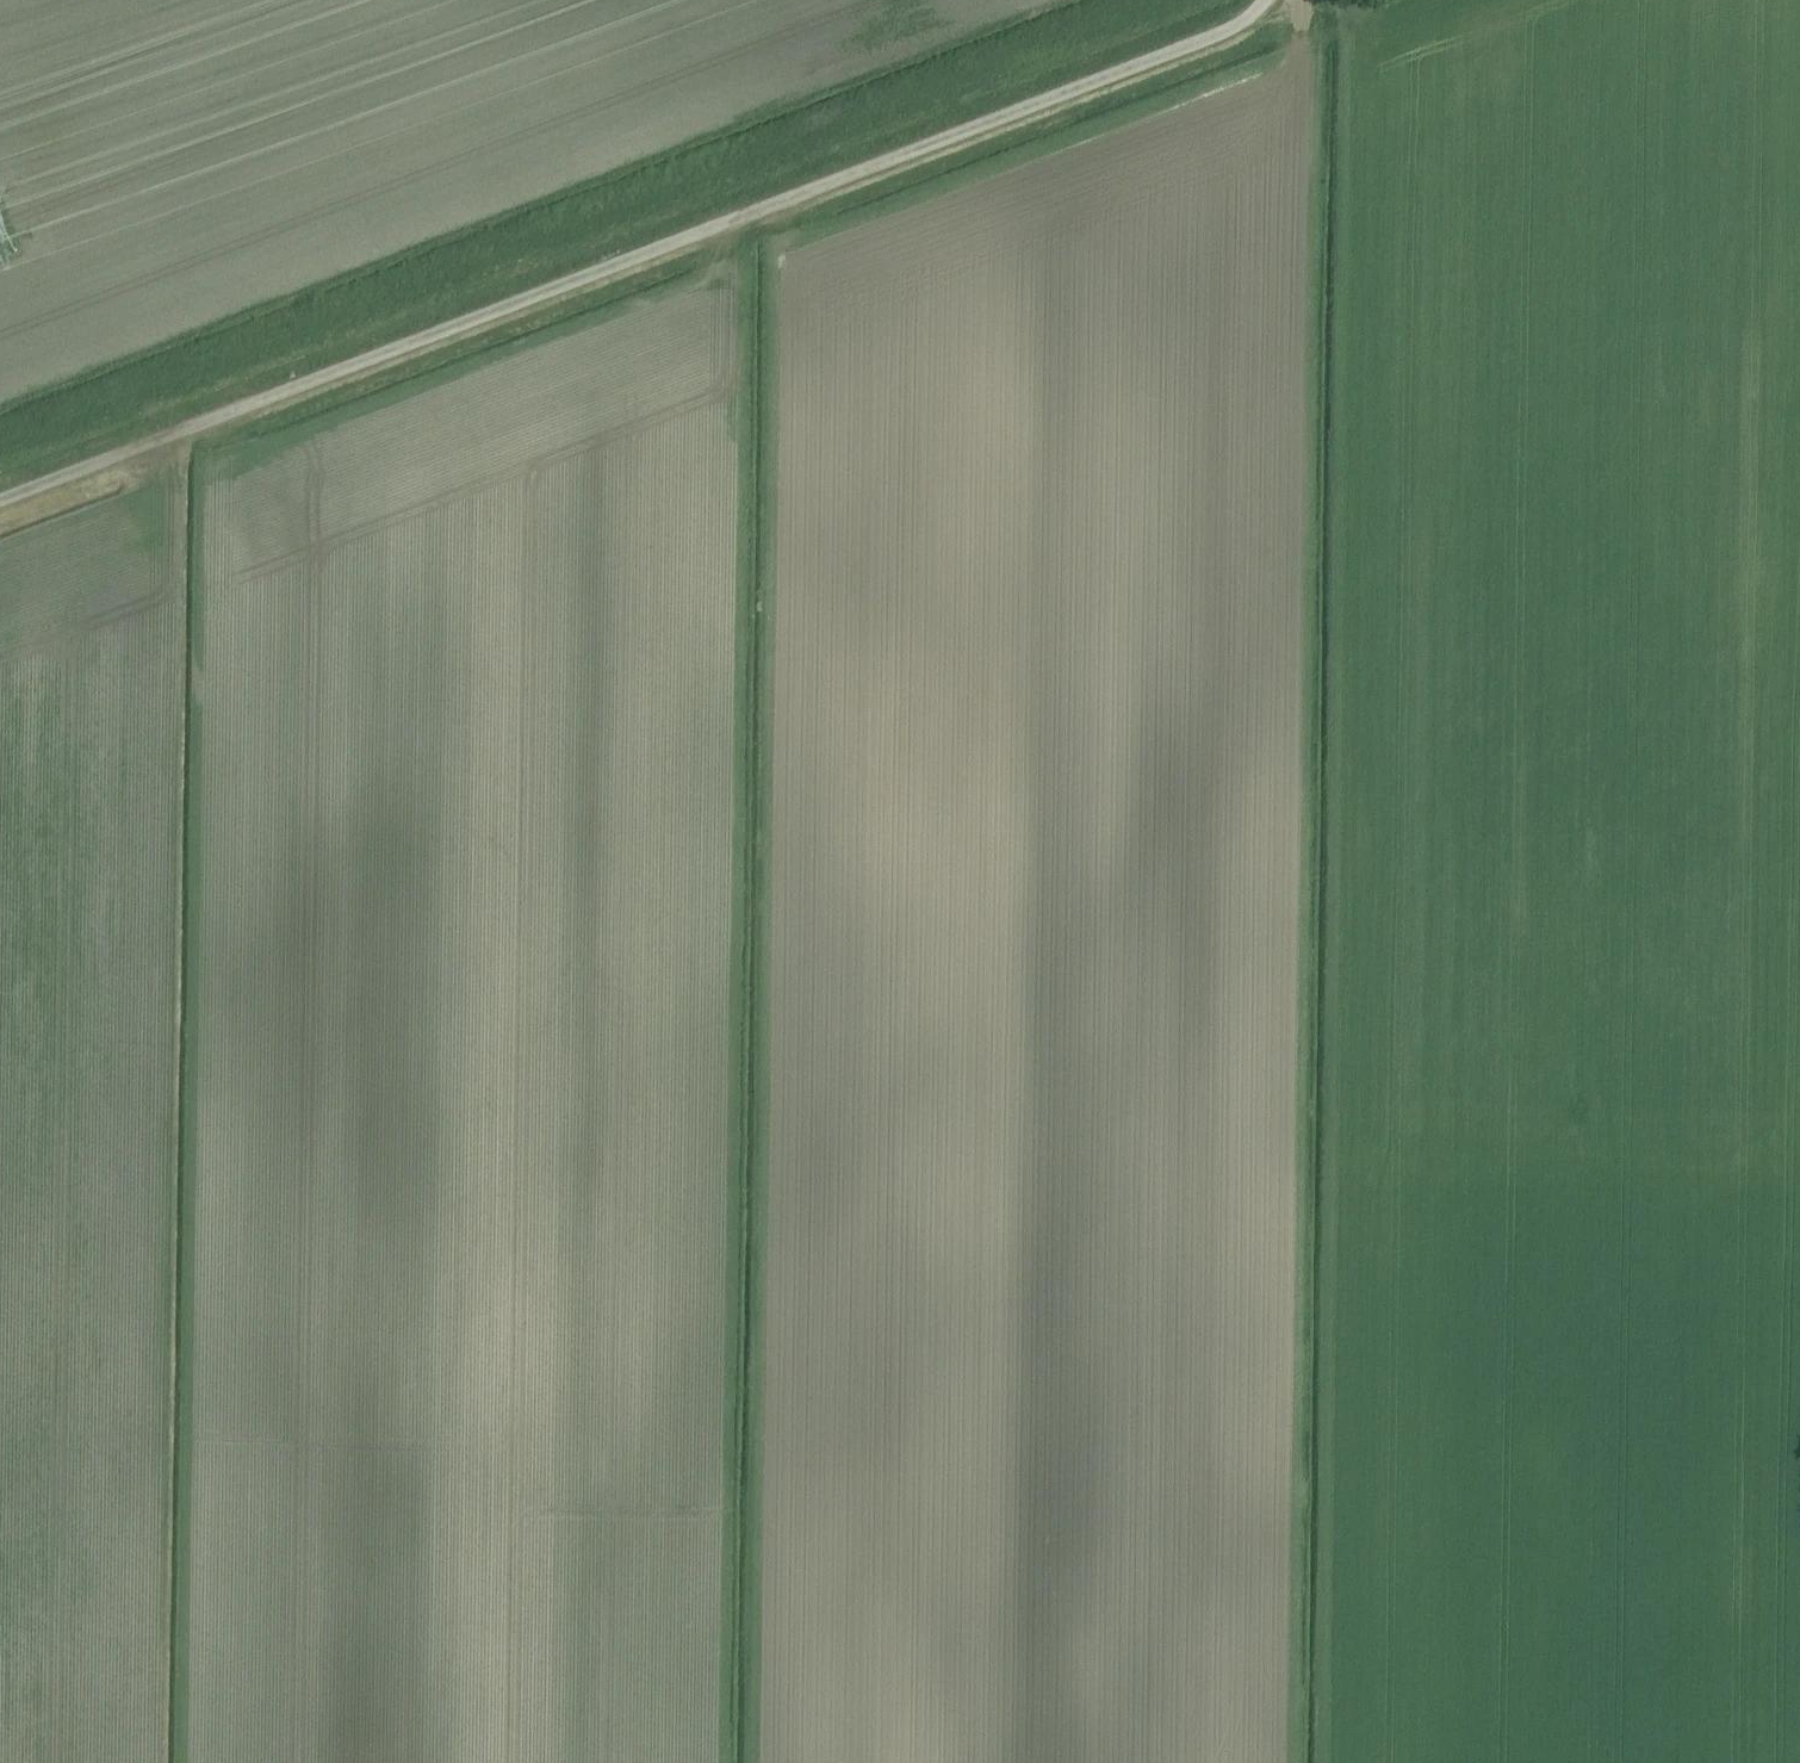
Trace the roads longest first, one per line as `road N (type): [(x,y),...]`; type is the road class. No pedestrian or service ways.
road 1 (track): [(1259,0),(1217,28),(3,498)]

